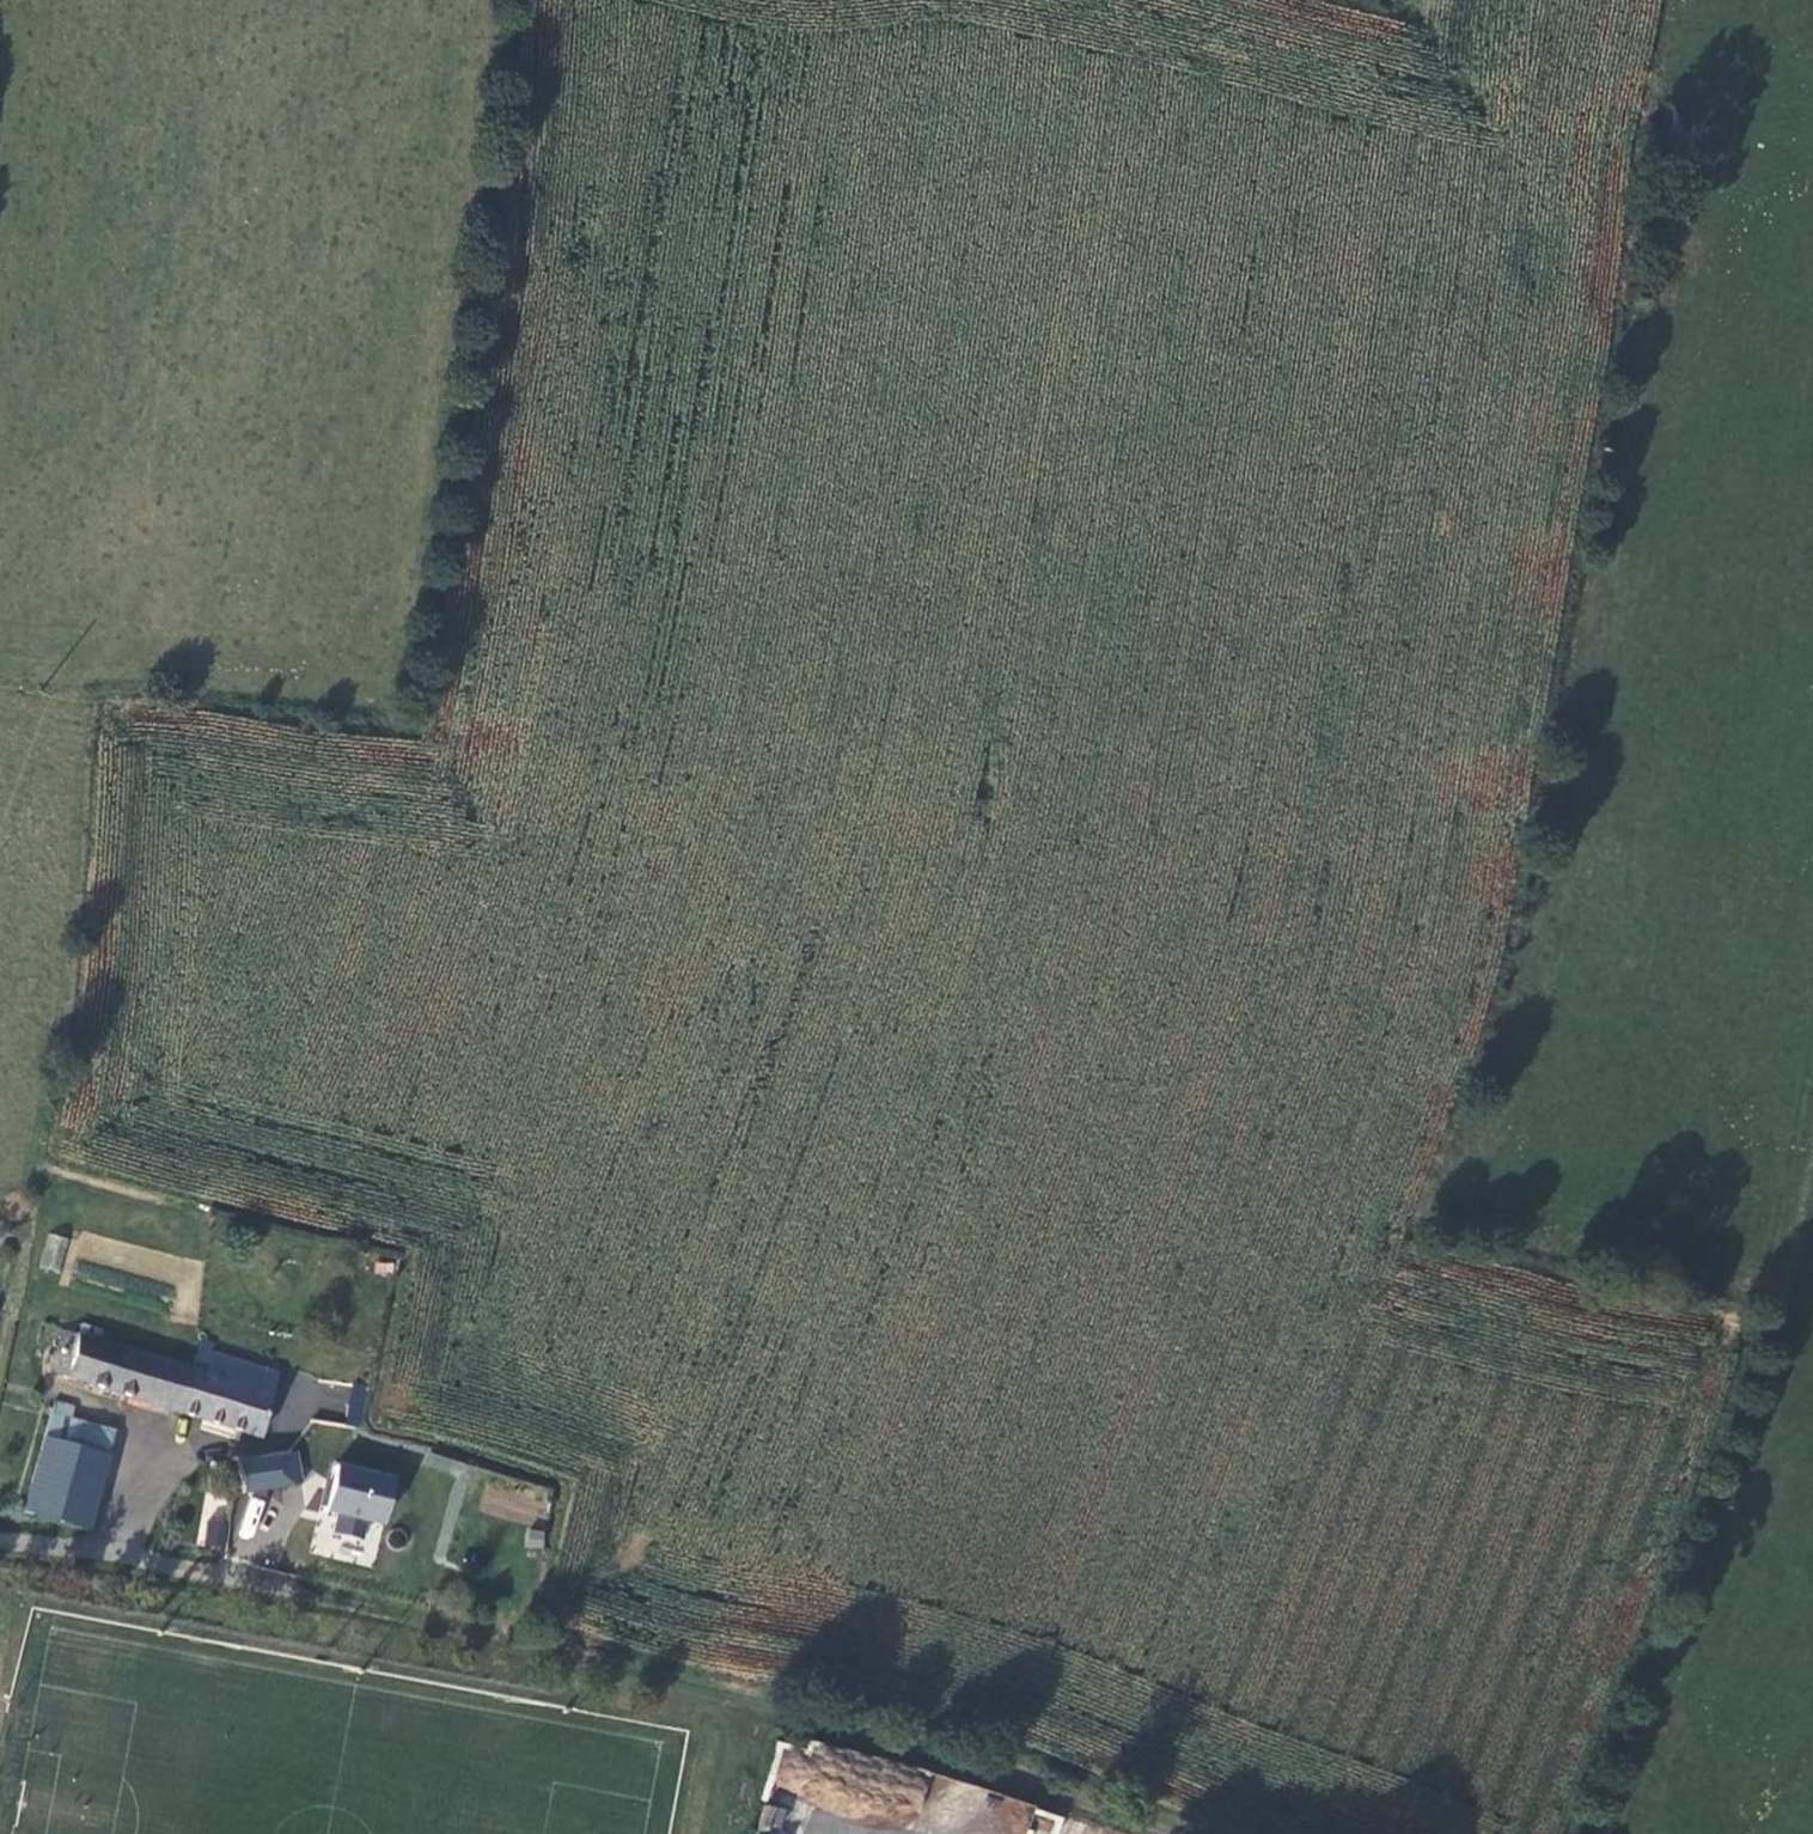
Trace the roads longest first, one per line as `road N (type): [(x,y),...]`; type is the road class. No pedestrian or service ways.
road 1 (track): [(147,1566),(796,1711)]
road 2 (unclassified): [(0,1543),(147,1566)]

